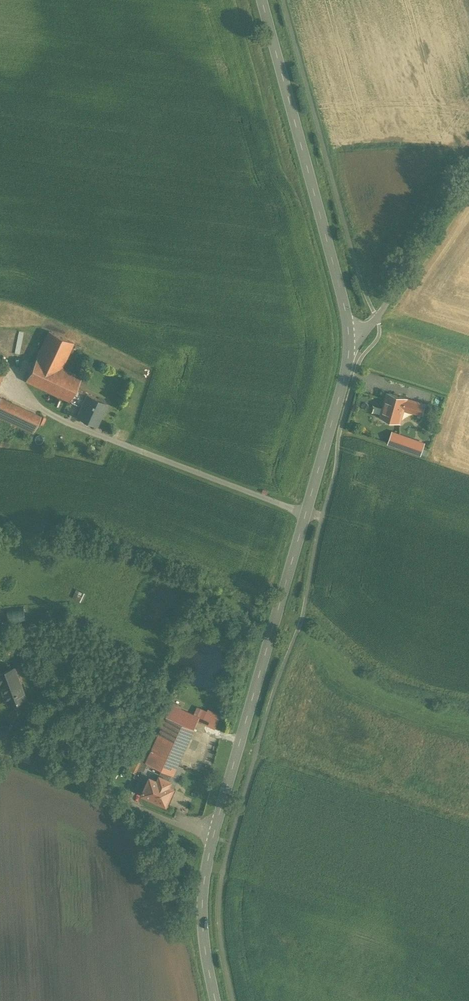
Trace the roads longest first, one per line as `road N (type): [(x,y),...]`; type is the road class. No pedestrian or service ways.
road 1 (secondary): [(348,340),(212,837),(201,917),(216,1000)]
road 2 (secondary): [(348,340),(265,0)]
road 3 (unclassified): [(348,340),(376,318),(468,180)]

